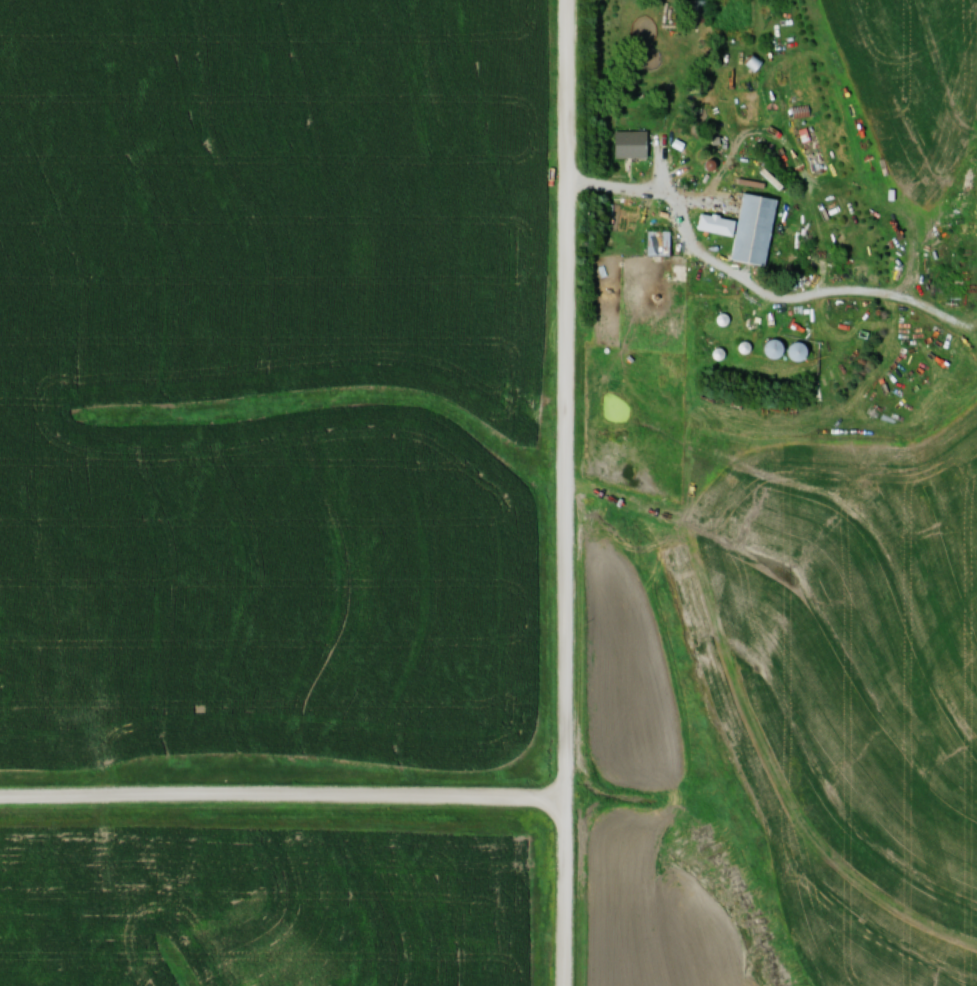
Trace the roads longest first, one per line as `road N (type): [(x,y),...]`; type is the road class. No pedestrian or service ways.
road 1 (residential): [(572,0),(567,985)]
road 2 (residential): [(569,805),(0,800)]

